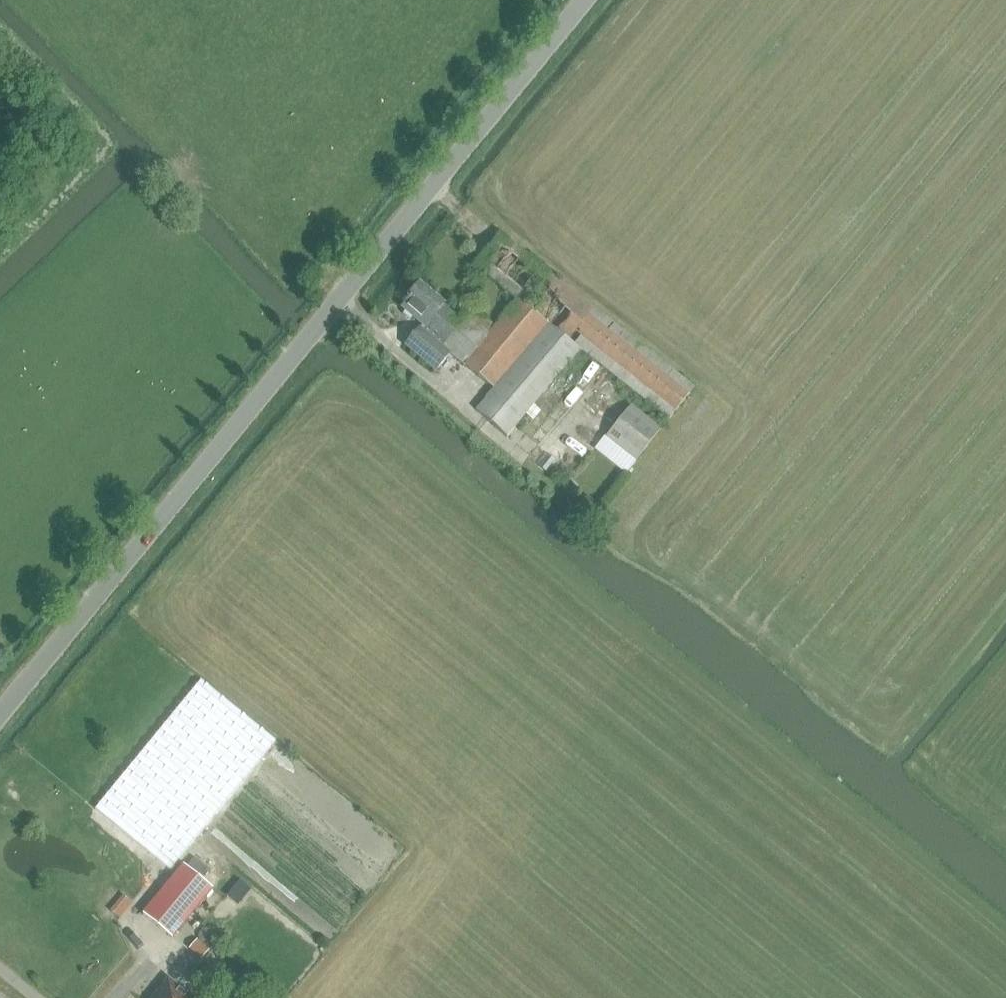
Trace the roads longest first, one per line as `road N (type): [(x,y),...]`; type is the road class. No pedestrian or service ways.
road 1 (tertiary): [(0,713),(588,0)]

